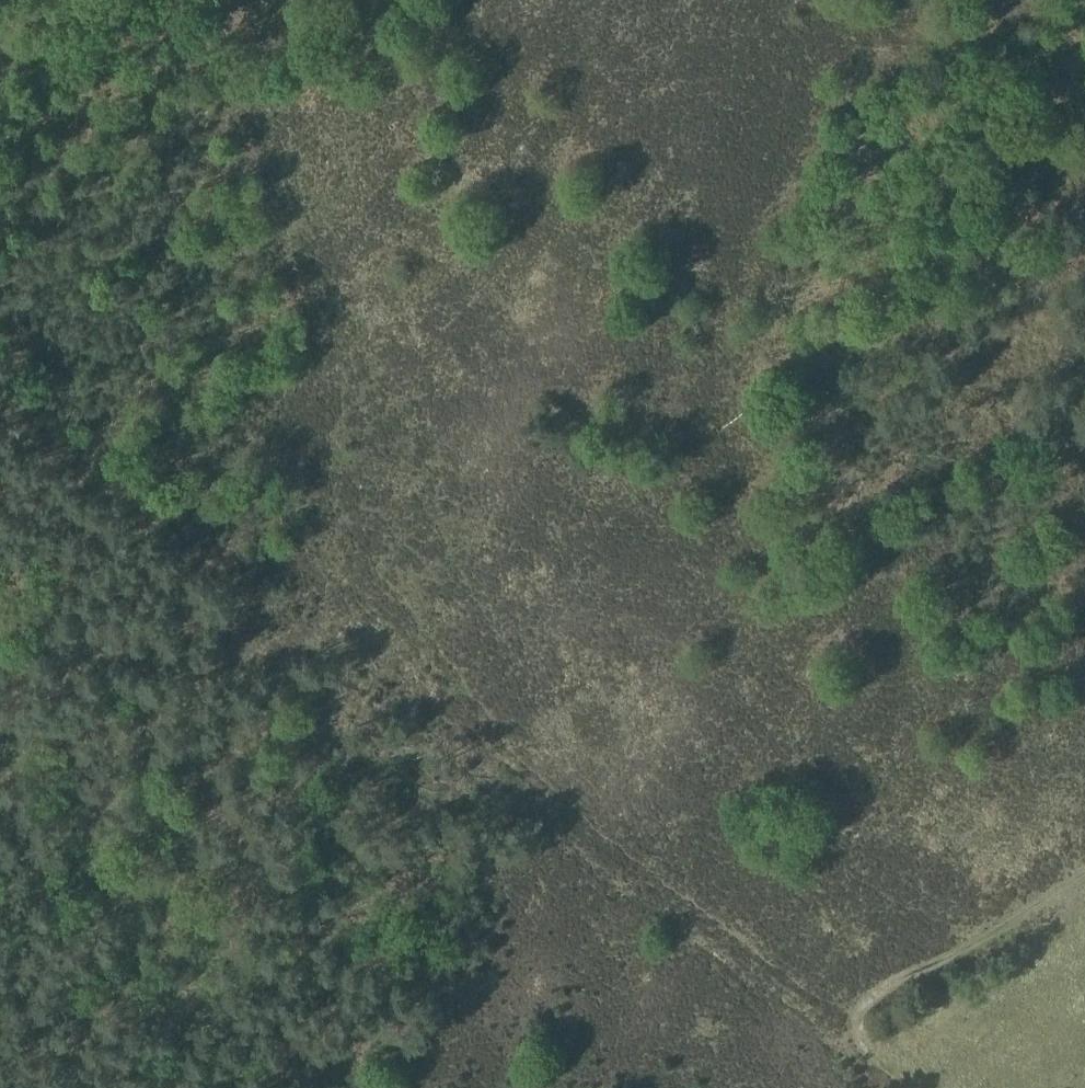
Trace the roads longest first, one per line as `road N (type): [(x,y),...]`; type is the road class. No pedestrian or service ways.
road 1 (track): [(996,936),(869,1015),(855,1044),(867,1066),(895,1087)]

